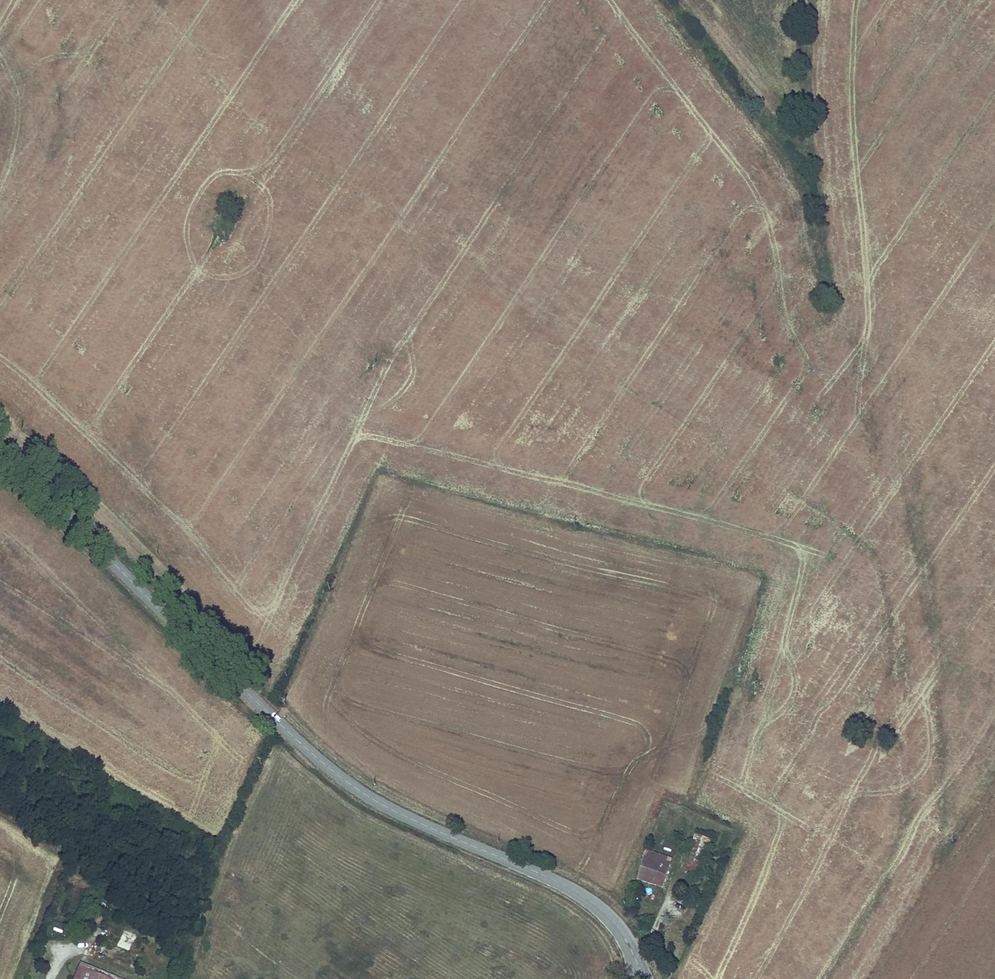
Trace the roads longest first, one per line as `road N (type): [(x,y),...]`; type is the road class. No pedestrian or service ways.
road 1 (tertiary): [(0,457),(307,751),(370,799),(590,902),(625,940),(644,978)]

